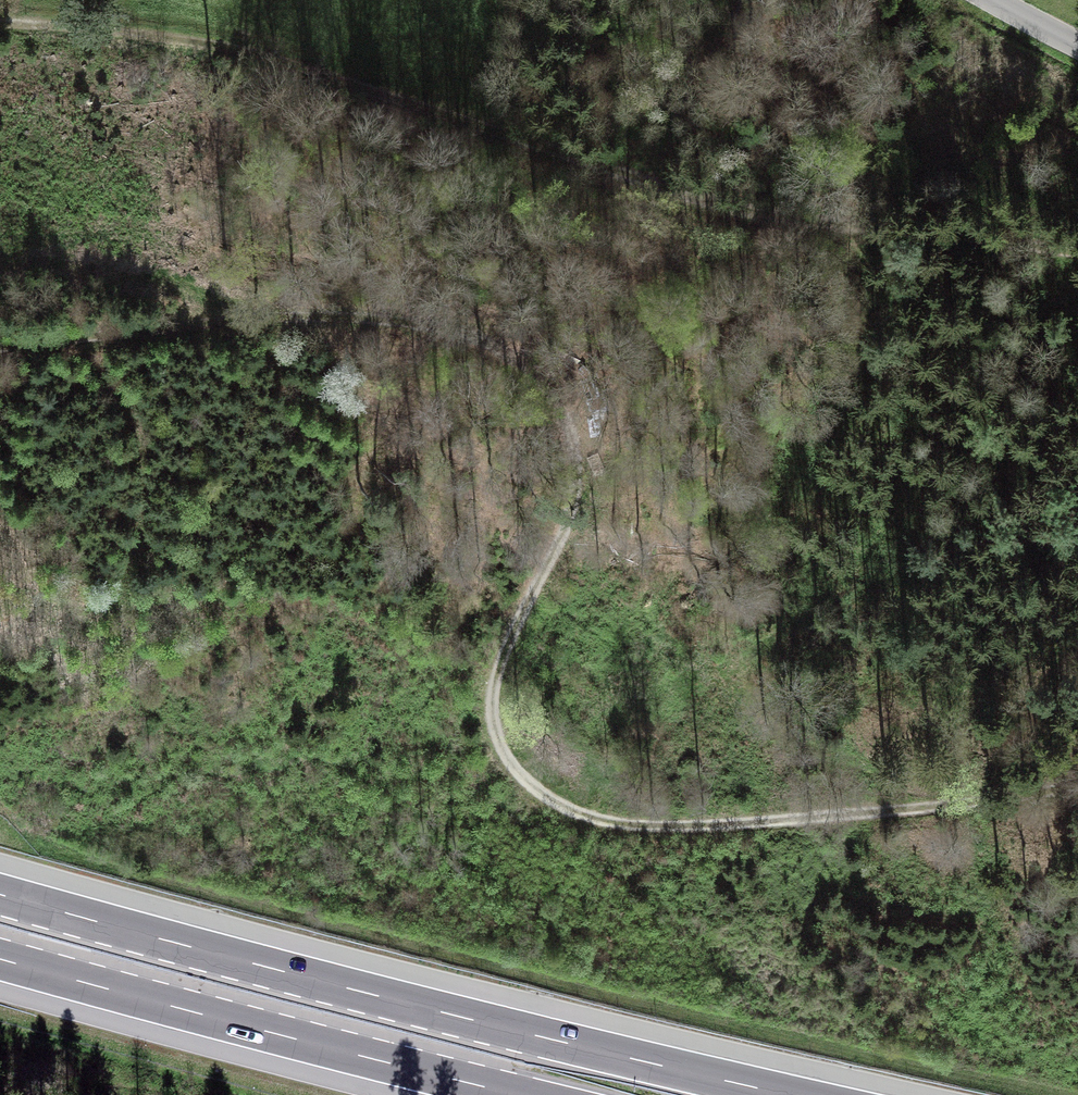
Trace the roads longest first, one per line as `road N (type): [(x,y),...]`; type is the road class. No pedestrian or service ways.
road 1 (track): [(0,347),(225,321),(359,318),(446,333),(504,358),(543,388),(566,432),(572,476),(565,523),(499,667),(495,729),(526,782),(585,817),(689,826),(1077,792)]
road 2 (track): [(1077,254),(740,210),(412,100),(213,45),(0,20)]
road 3 (motorway): [(789,1094),(0,894)]
road 4 (motorway): [(0,959),(518,1094)]

